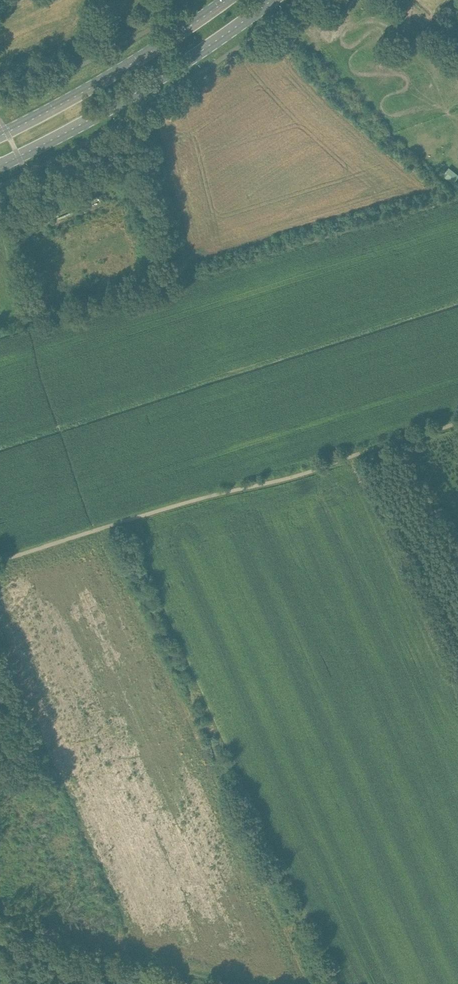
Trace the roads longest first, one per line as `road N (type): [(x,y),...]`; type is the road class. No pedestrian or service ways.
road 1 (secondary): [(0,166),(134,94),(272,0)]
road 2 (secondary): [(224,0),(125,68),(0,135)]

